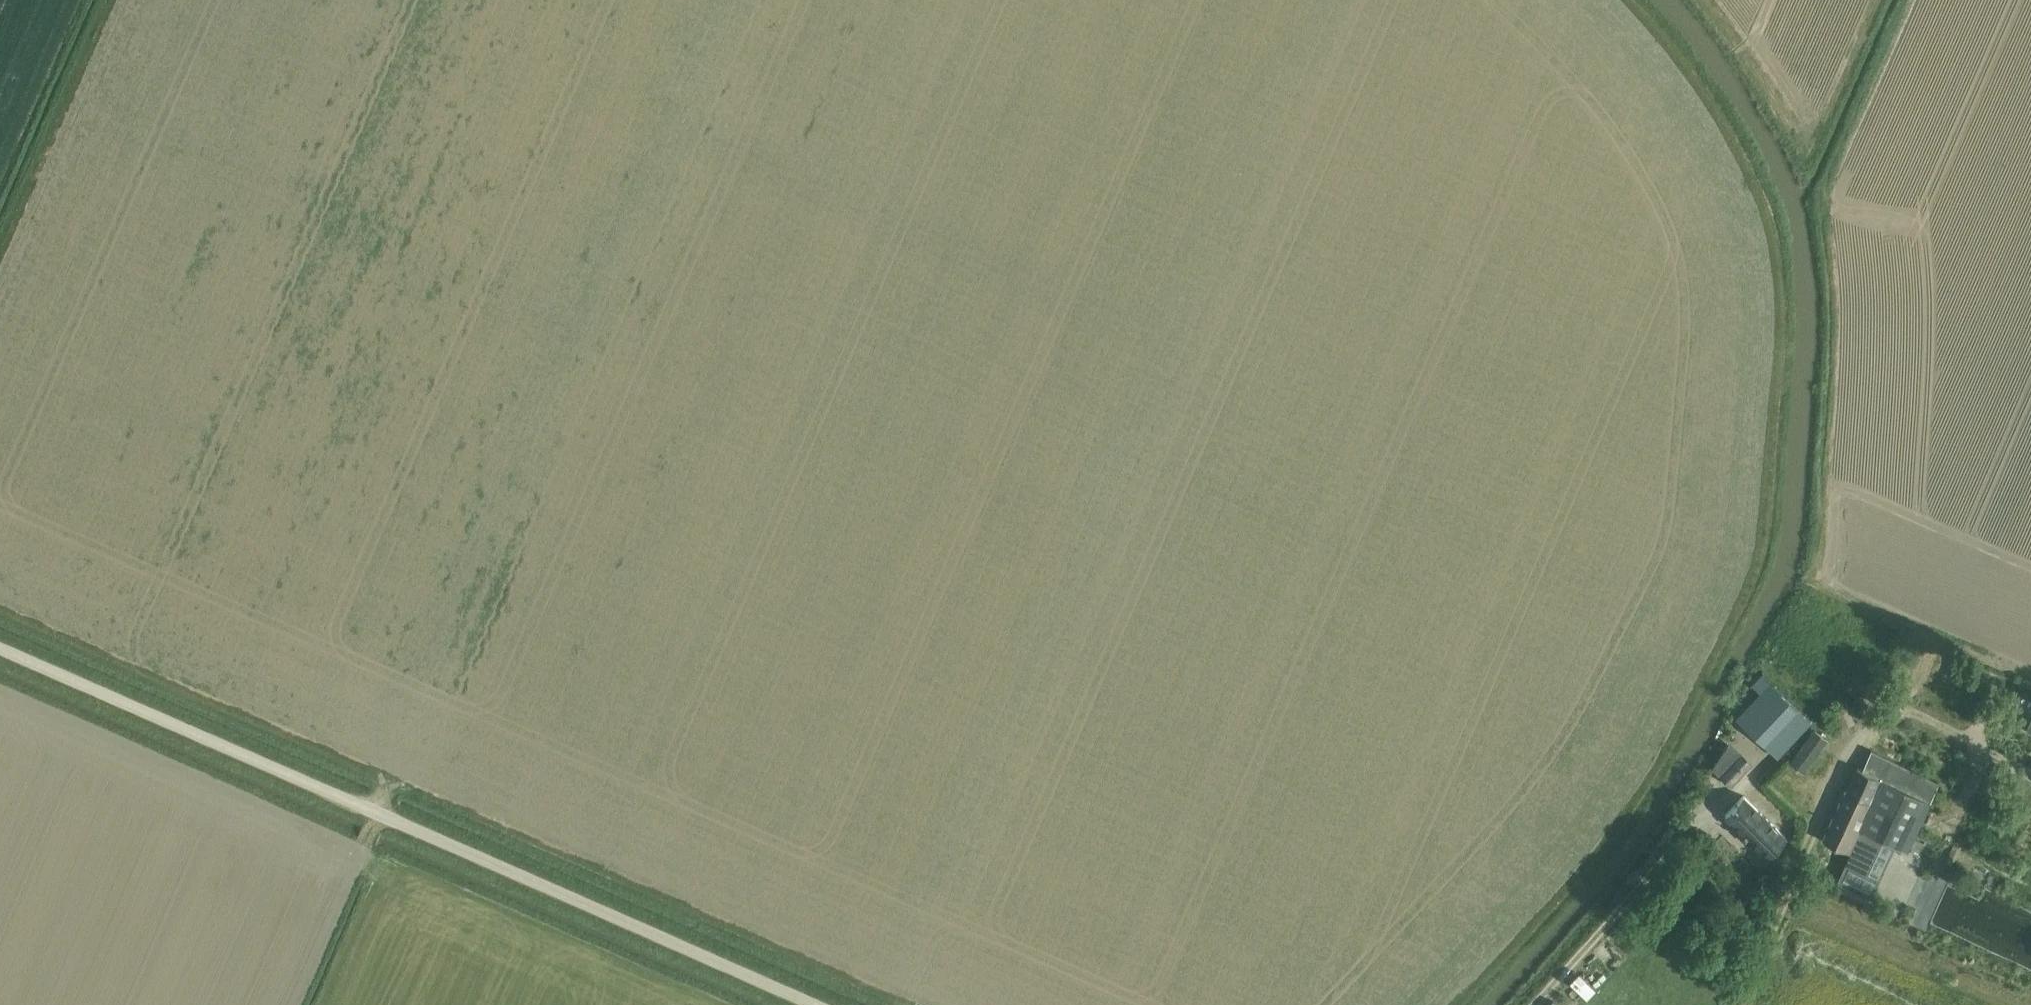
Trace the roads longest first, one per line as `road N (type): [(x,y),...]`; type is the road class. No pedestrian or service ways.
road 1 (unclassified): [(819,1004),(0,640)]

